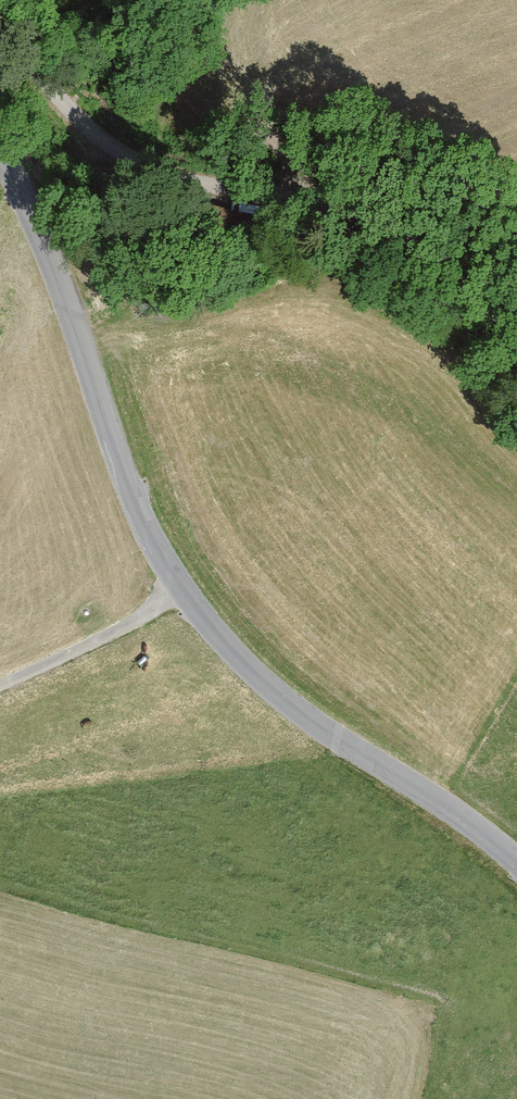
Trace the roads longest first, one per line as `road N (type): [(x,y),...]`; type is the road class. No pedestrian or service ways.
road 1 (unclassified): [(516,865),(283,697),(180,591),(136,509),(61,283),(0,159)]
road 2 (track): [(516,352),(419,245),(295,200),(132,197),(0,22)]
road 3 (track): [(0,686),(180,591)]

